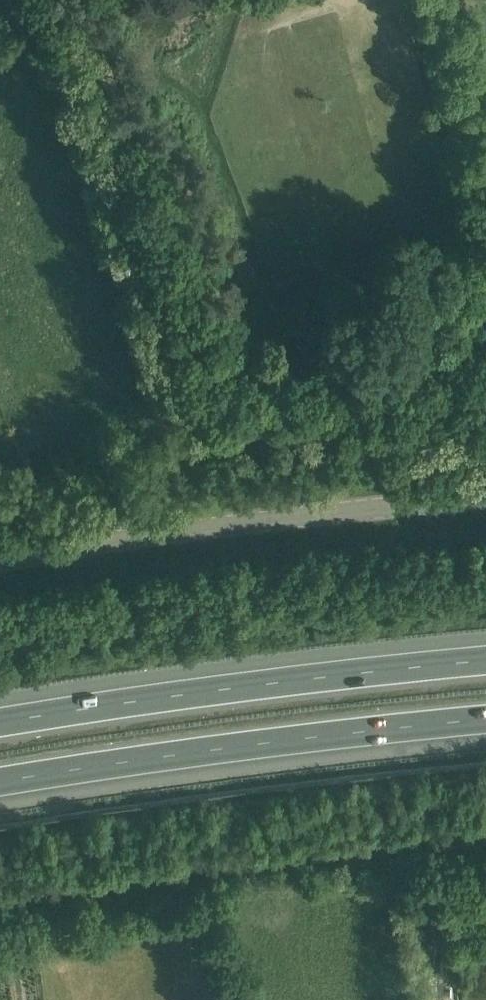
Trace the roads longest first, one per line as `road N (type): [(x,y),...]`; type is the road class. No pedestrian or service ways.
road 1 (unclassified): [(0,560),(485,498)]
road 2 (motorway): [(0,785),(485,723)]
road 3 (motorway): [(485,660),(0,721)]

